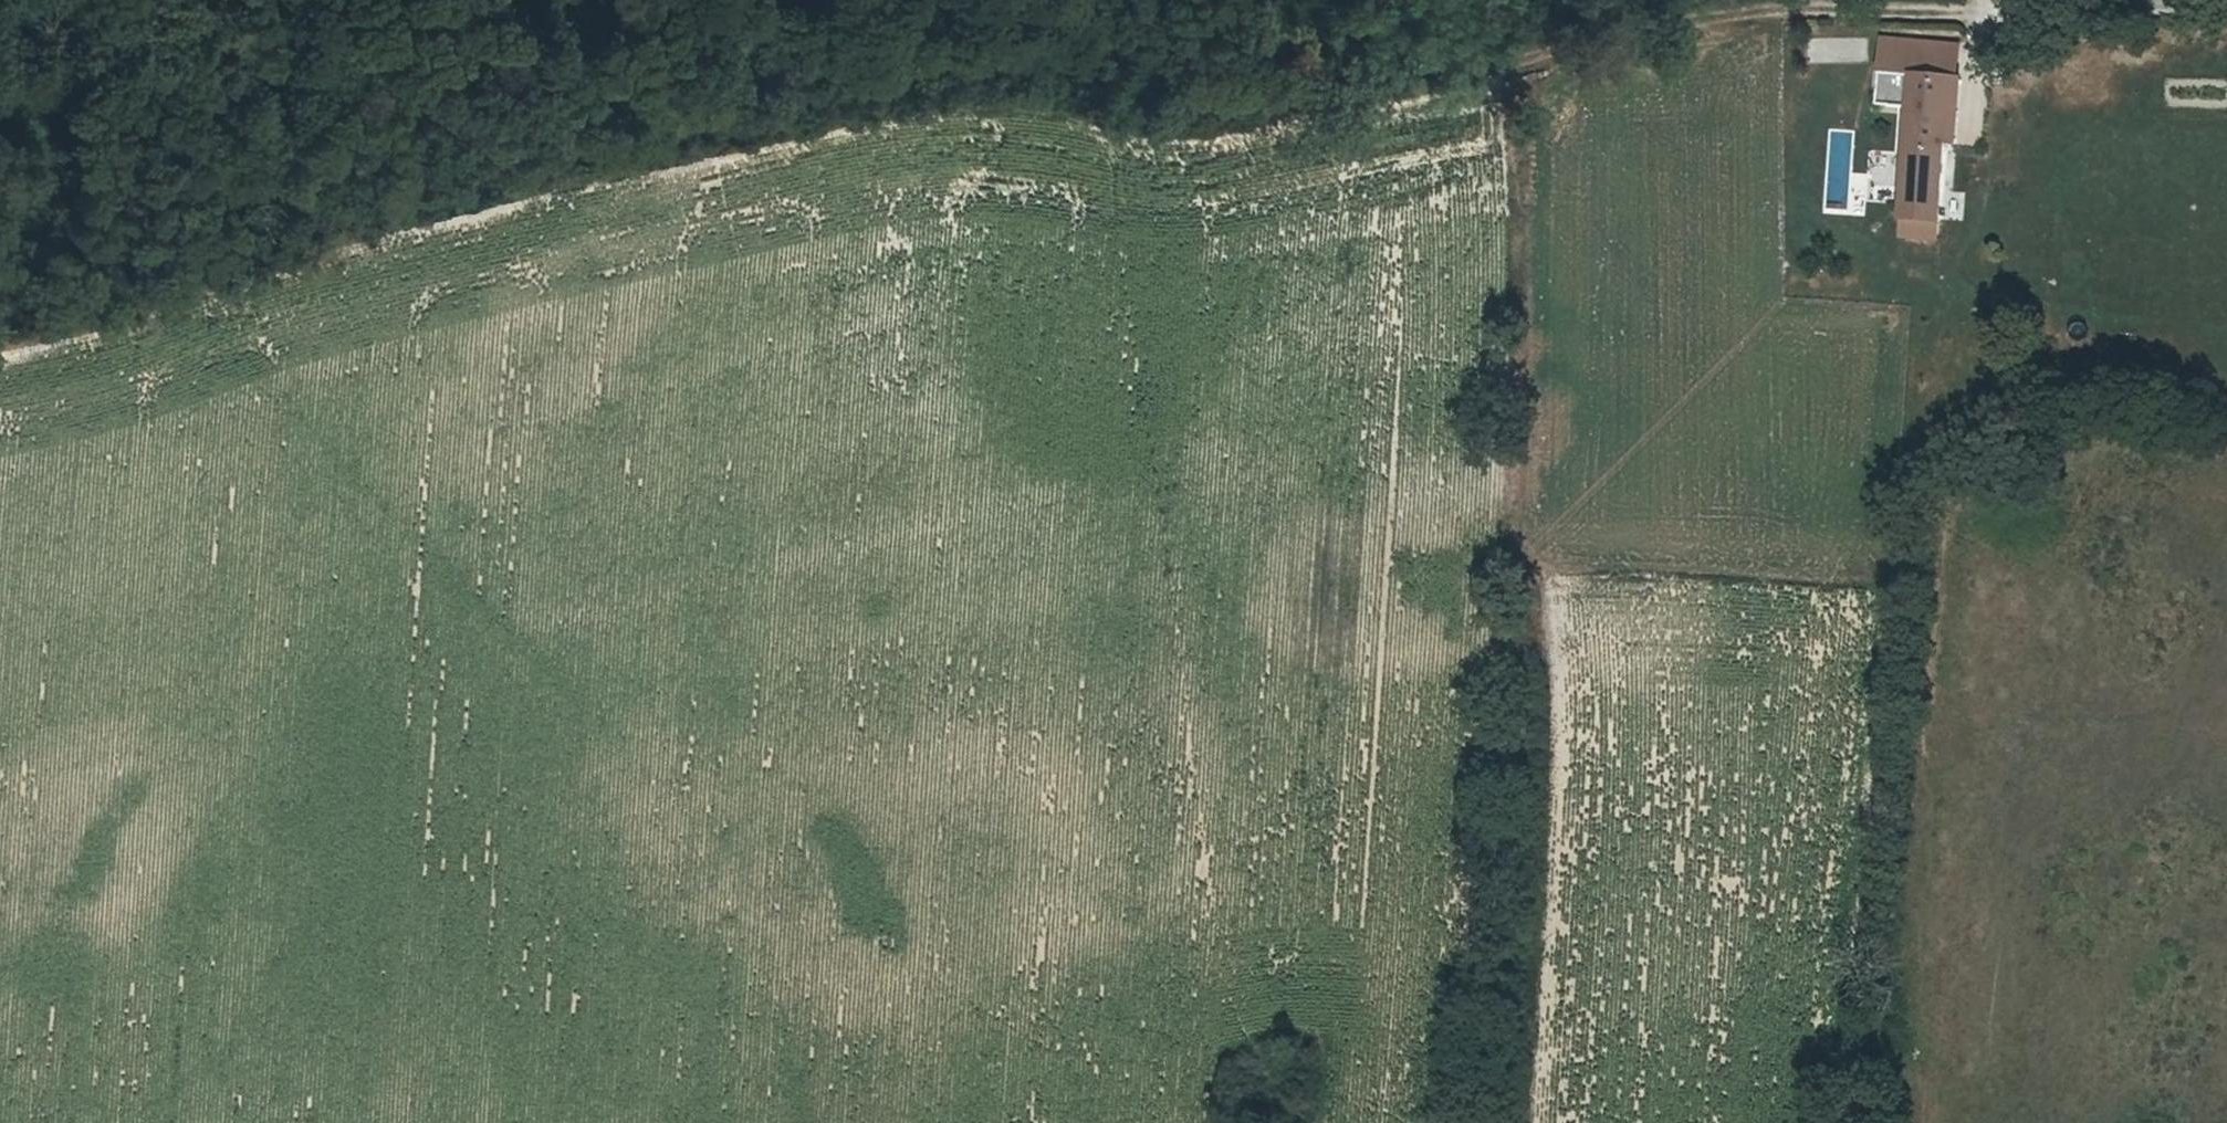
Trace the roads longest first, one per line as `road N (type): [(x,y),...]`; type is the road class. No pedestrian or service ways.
road 1 (track): [(2078,3),(1815,12),(1592,33),(1238,104),(1014,80),(902,90),(0,296)]
road 2 (unclassified): [(2078,3),(2226,1)]

